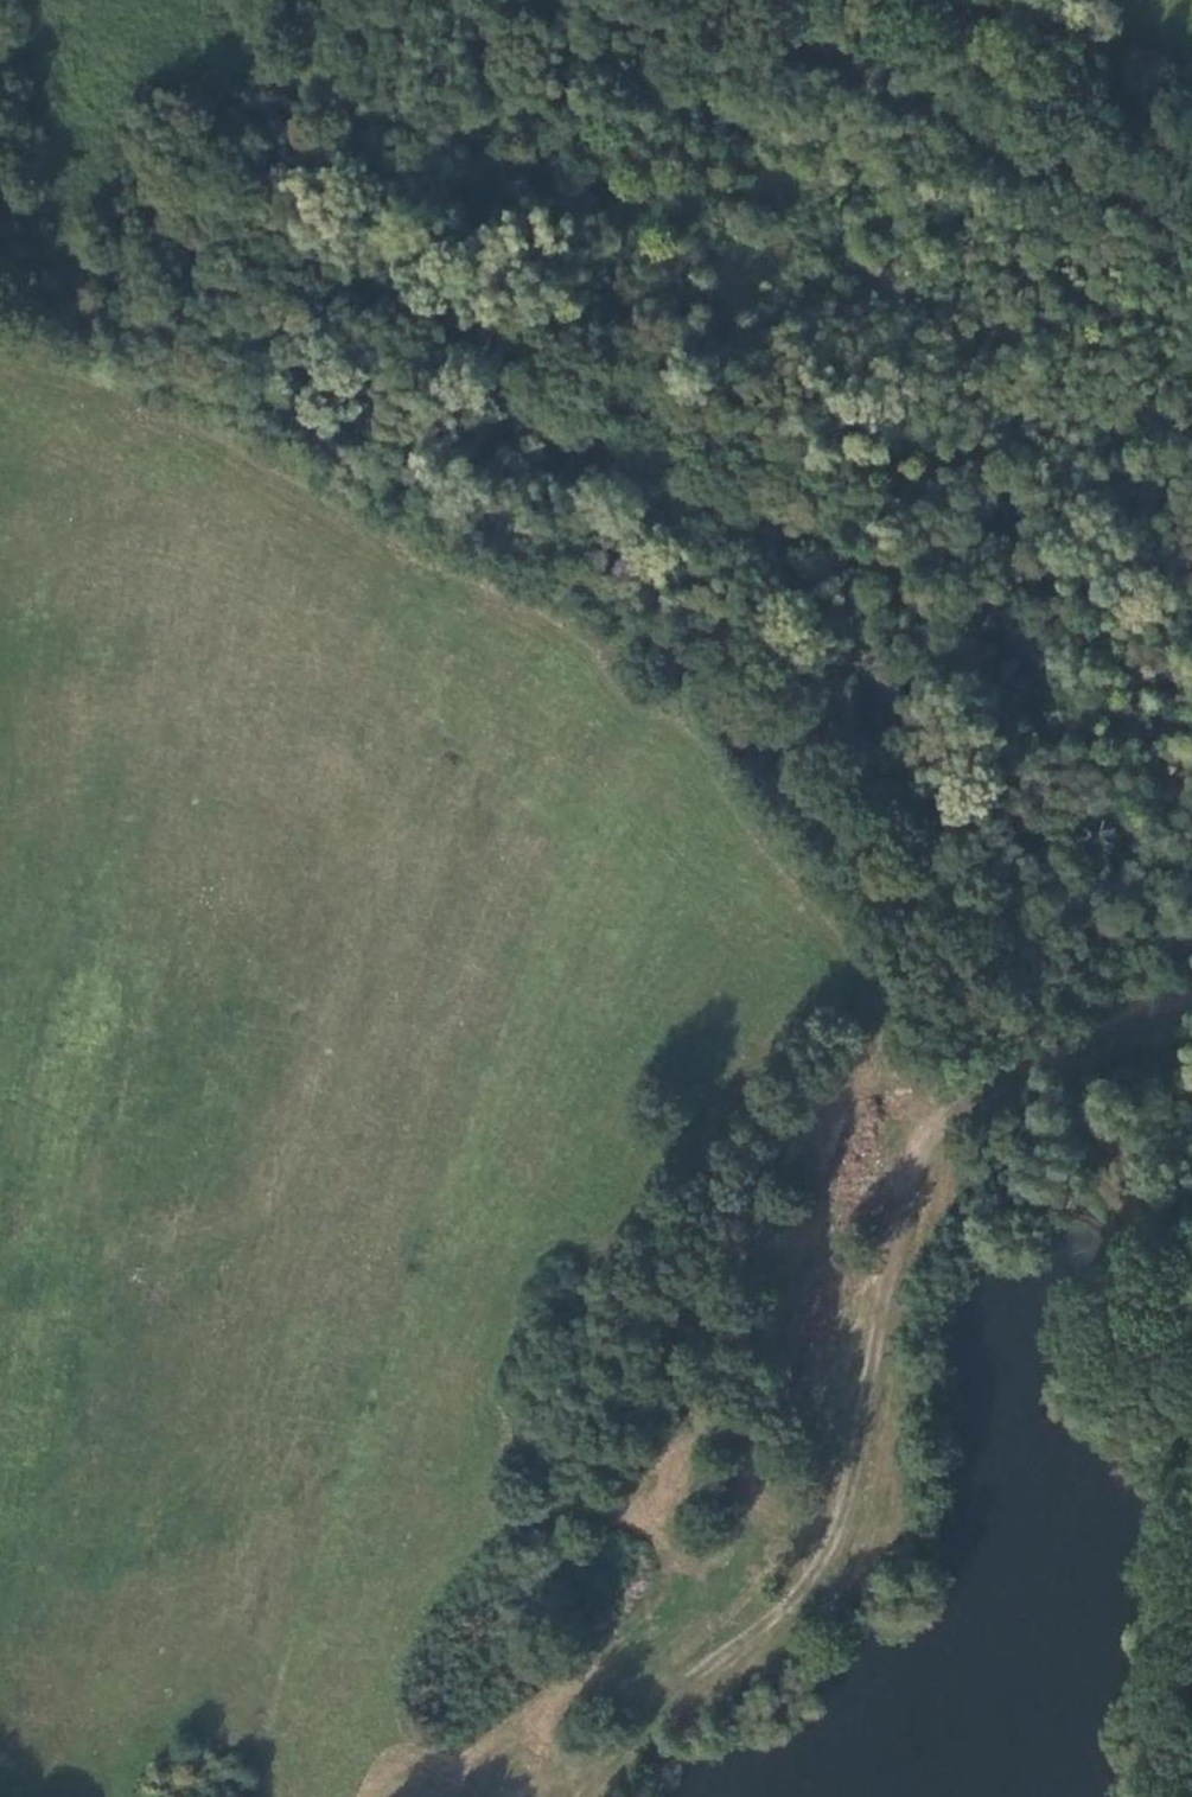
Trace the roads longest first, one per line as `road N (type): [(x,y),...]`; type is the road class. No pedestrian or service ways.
road 1 (track): [(1191,991),(990,1094),(918,1158),(896,1227),(846,1510),(810,1576),(629,1729),(580,1796)]
road 2 (track): [(721,0),(1191,224)]

